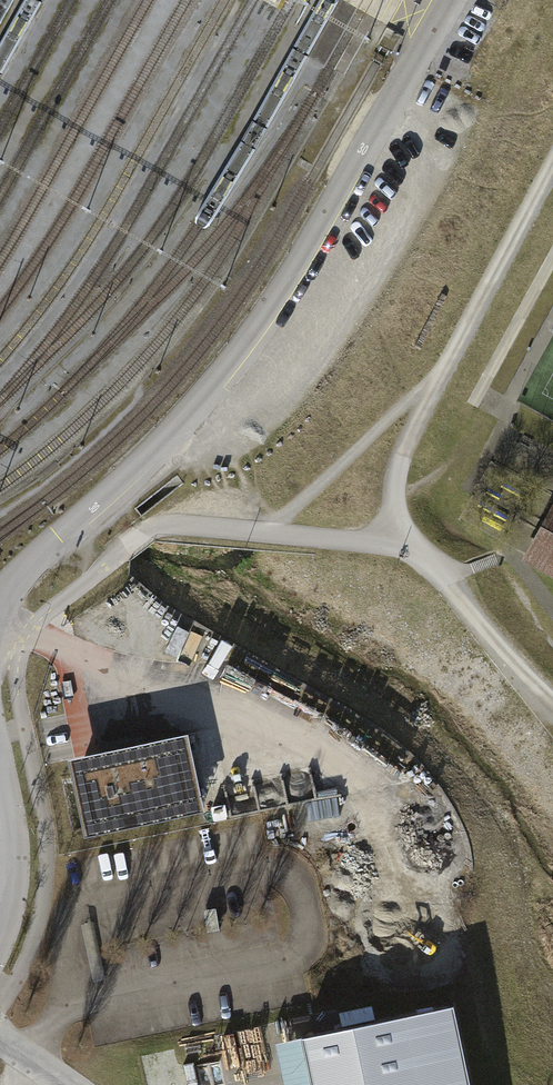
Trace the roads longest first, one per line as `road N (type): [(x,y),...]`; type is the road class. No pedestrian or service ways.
road 1 (residential): [(0,602),(35,558),(202,399),(263,319),(414,62)]
road 2 (track): [(450,359),(267,533)]
road 3 (track): [(390,544),(440,571),(552,708)]
road 4 (residential): [(0,924),(12,853),(0,775)]

